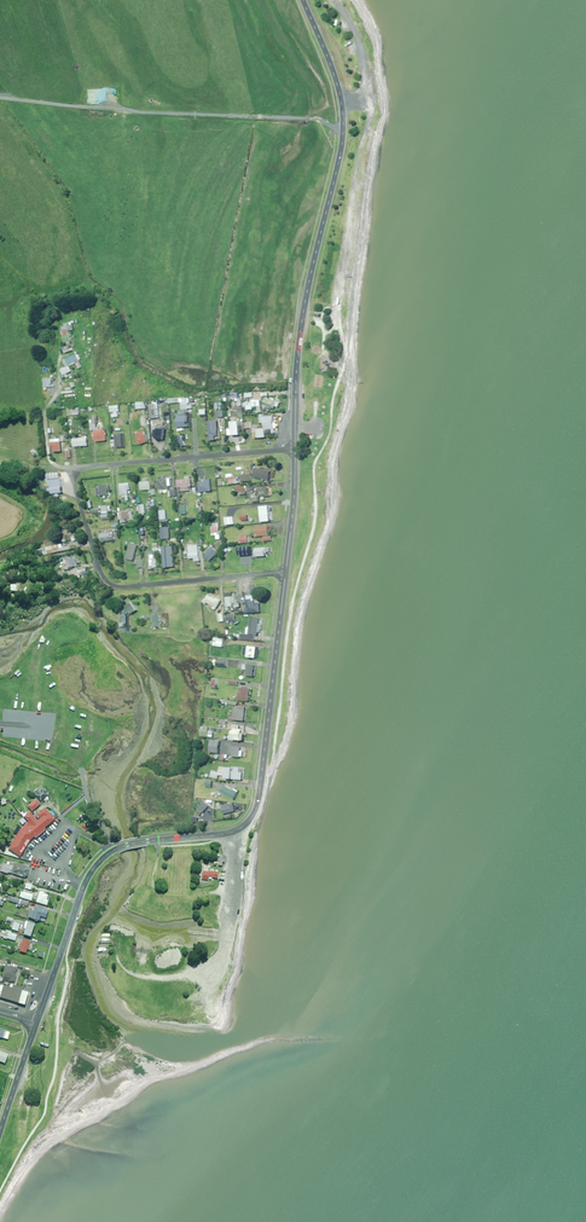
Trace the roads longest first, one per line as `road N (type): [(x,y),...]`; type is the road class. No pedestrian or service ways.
road 1 (secondary): [(286,573),(252,818),(226,834),(127,845),(105,857),(79,899),(37,1023)]
road 2 (residential): [(296,449),(72,469),(99,566),(113,585),(286,573)]
road 3 (secondary): [(302,0),(341,109),(340,148),(302,317),(296,449)]
road 4 (track): [(370,97),(337,313)]
road 5 (secondary): [(296,449),(286,573)]

